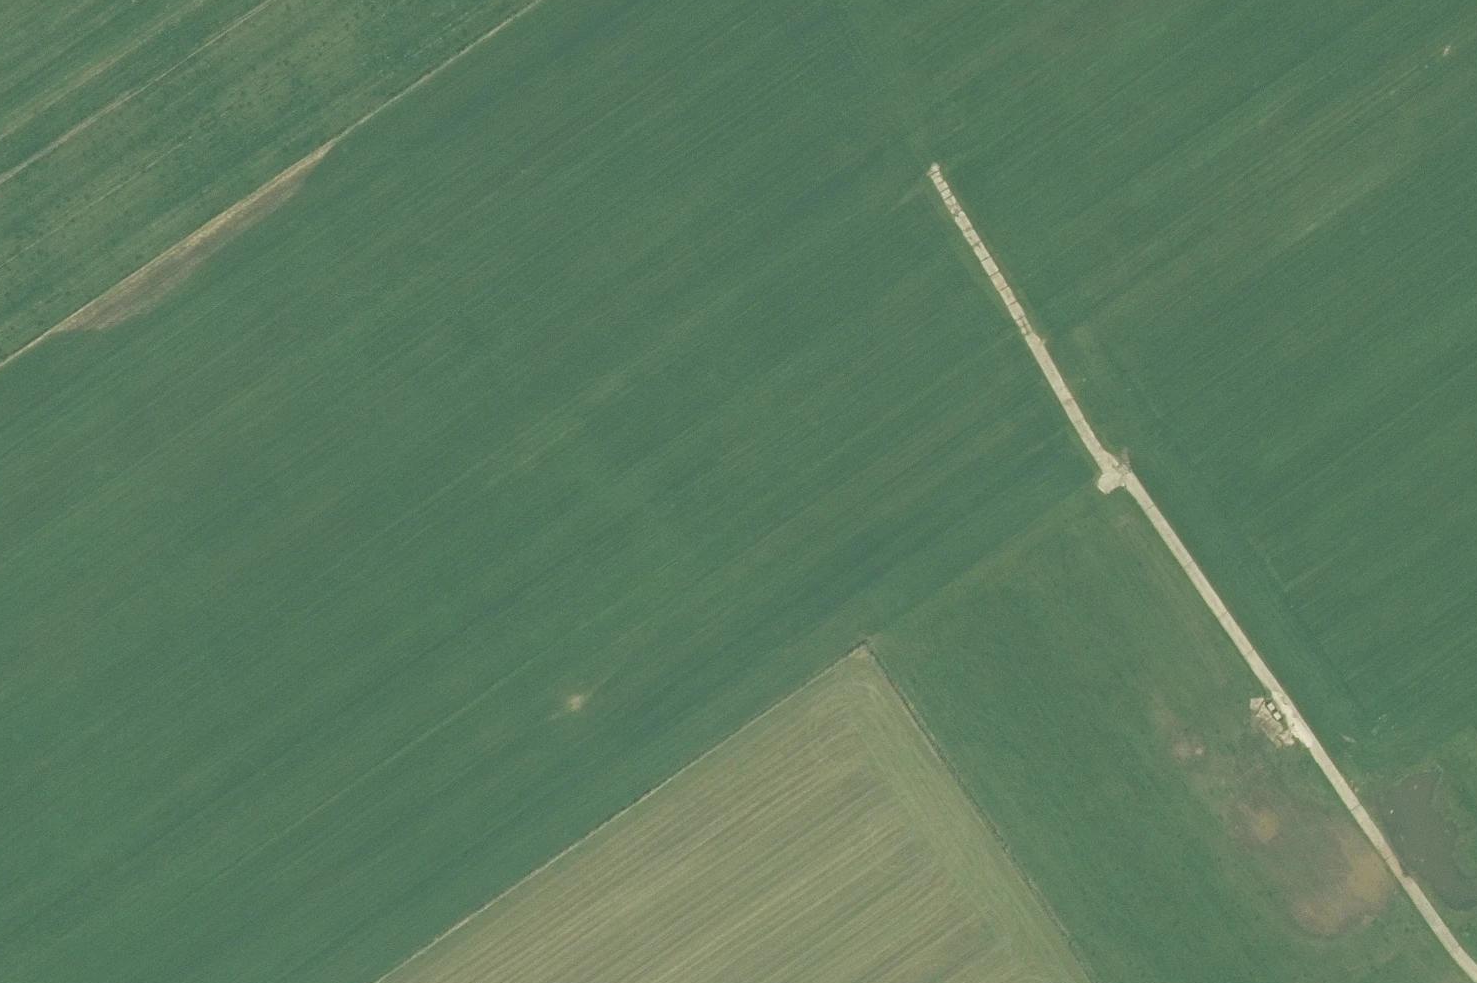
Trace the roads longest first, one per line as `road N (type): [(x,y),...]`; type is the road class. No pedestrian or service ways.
road 1 (track): [(1476,975),(1126,475),(1107,467),(934,170)]

